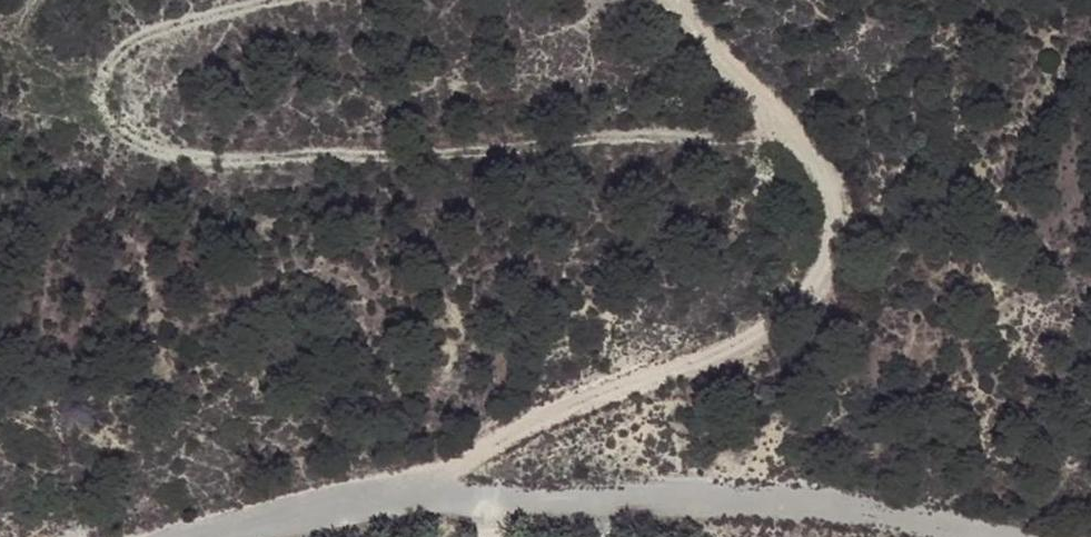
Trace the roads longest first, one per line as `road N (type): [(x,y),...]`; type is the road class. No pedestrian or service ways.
road 1 (track): [(245,0),(128,36),(102,78),(101,109),(131,141),(183,159),(805,141)]
road 2 (track): [(411,499),(486,434),(680,369),(769,318),(824,262),(842,226),(828,178),(681,0)]

